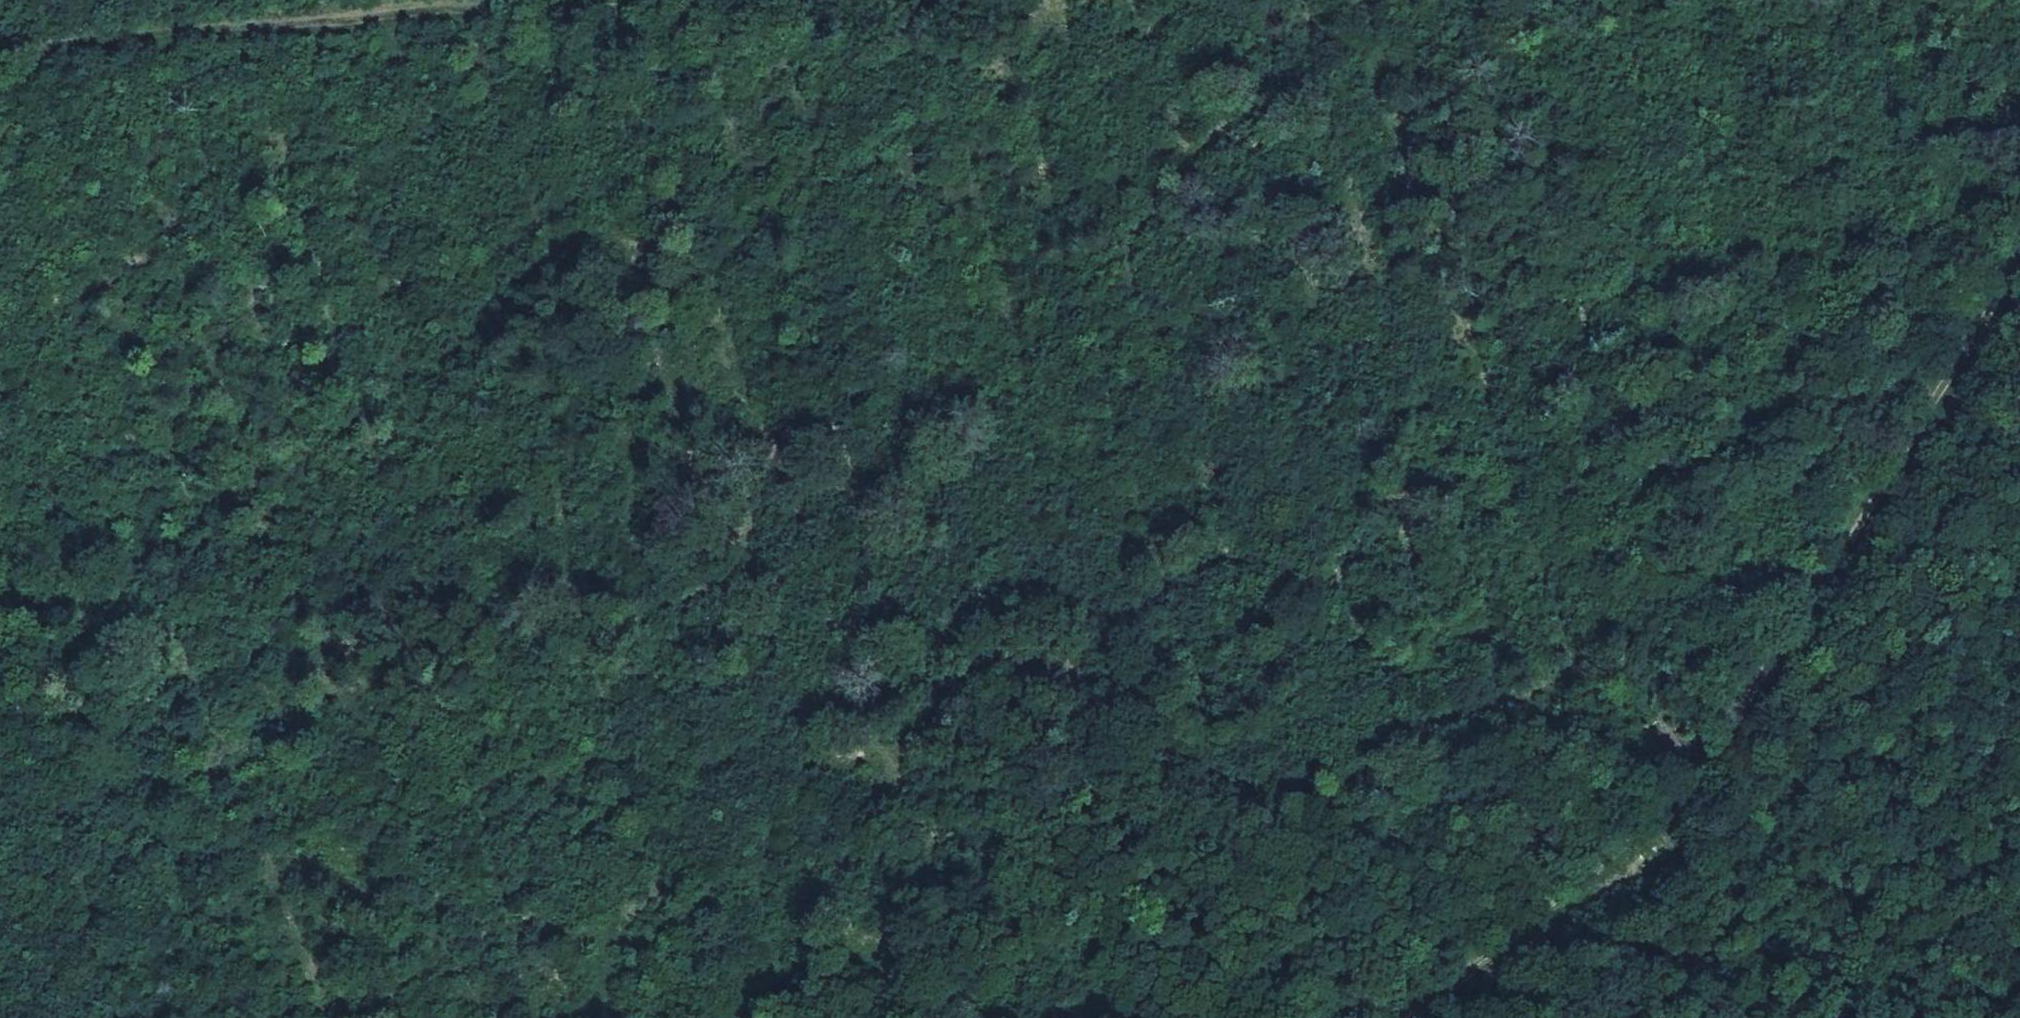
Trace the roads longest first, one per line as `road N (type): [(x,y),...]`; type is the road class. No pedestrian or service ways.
road 1 (track): [(1426,1017),(1505,943),(1628,847),(1897,469),(2019,245)]
road 2 (track): [(1628,847),(2019,600)]

